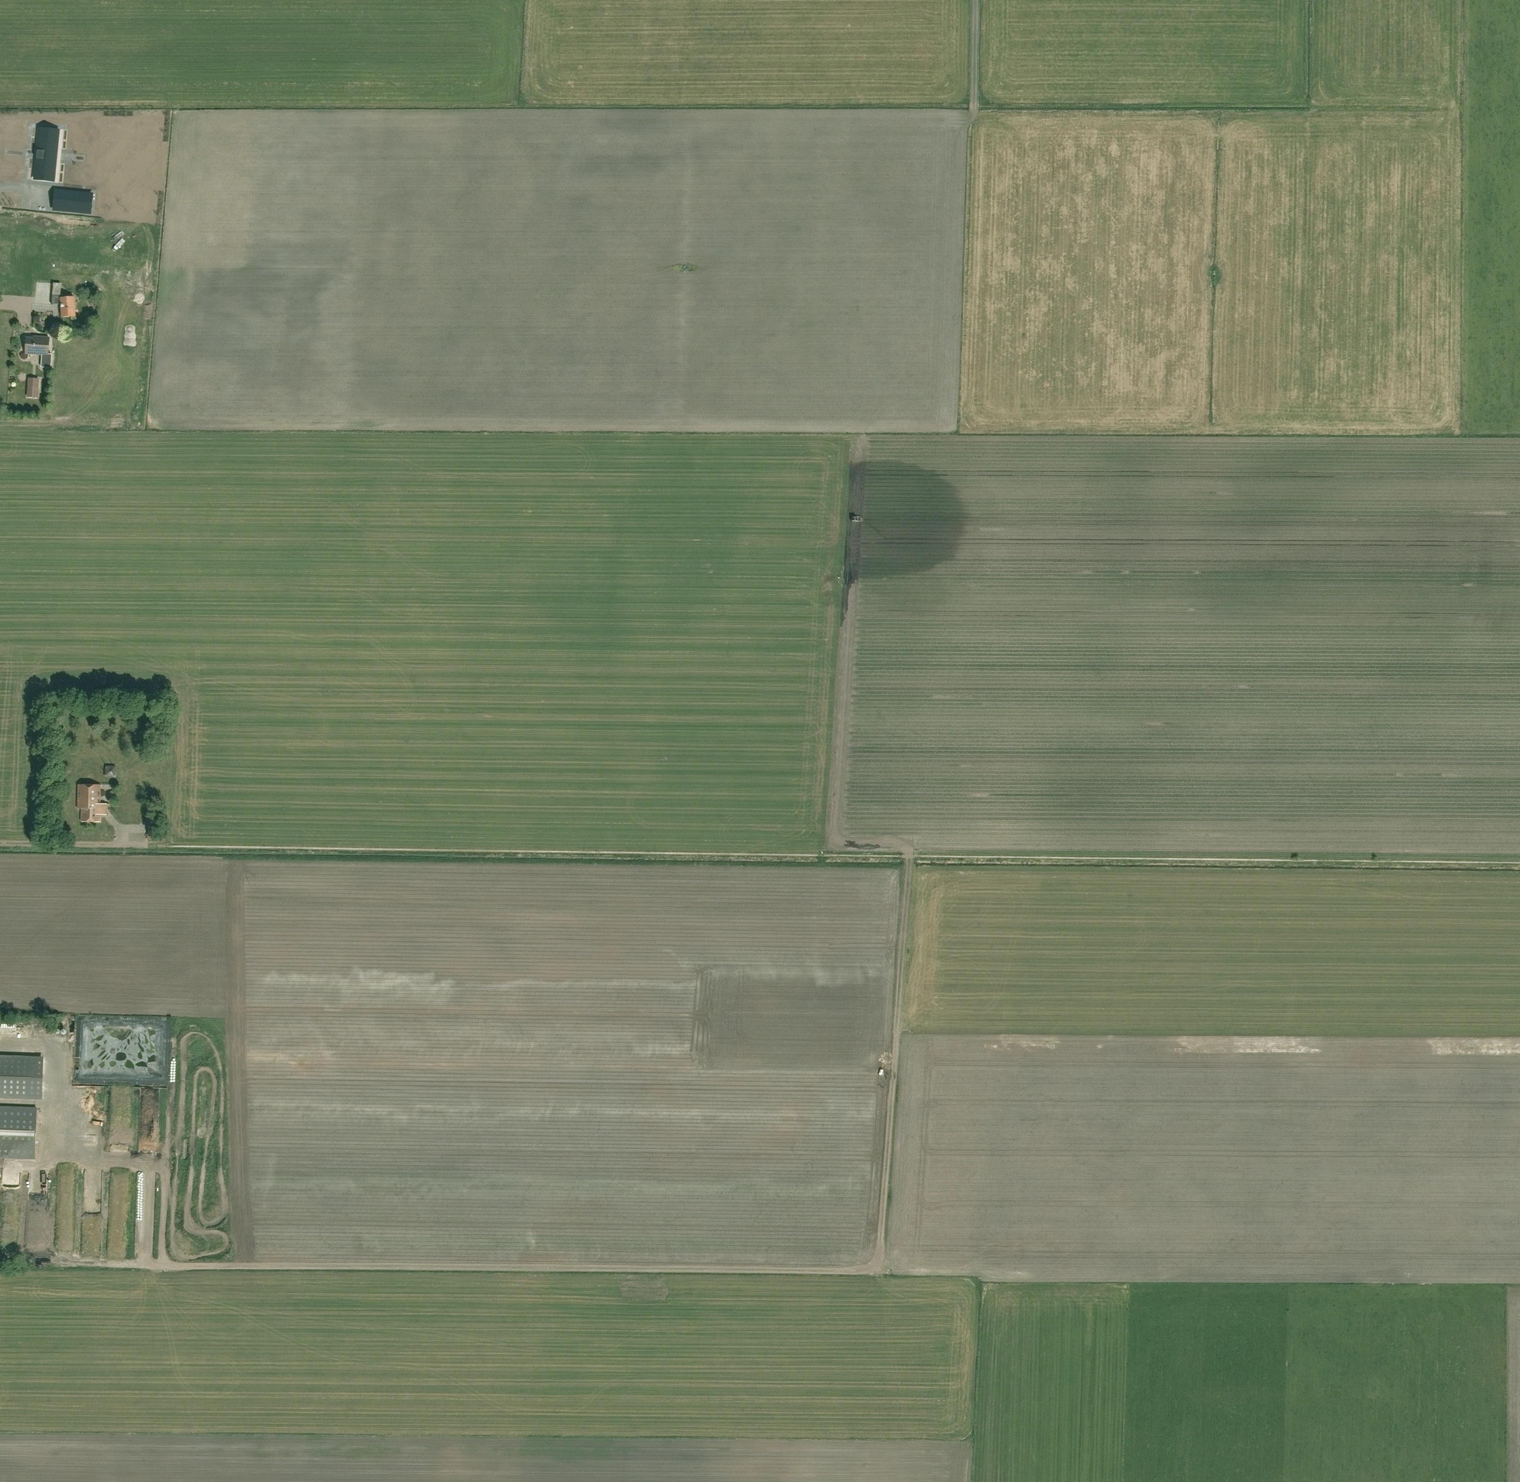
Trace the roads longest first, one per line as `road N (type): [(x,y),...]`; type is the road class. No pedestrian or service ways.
road 1 (unclassified): [(158,846),(0,844)]

